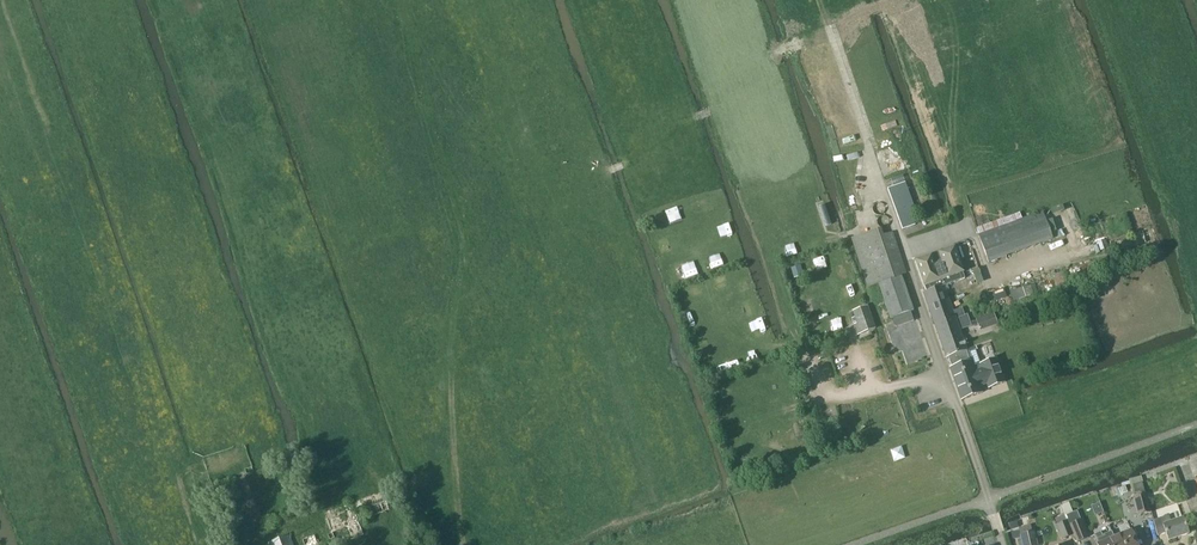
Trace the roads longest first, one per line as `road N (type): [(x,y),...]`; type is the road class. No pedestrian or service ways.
road 1 (track): [(7,0),(201,544)]
road 2 (unclassified): [(990,498),(1196,424)]
road 3 (unclassified): [(849,544),(990,498)]

